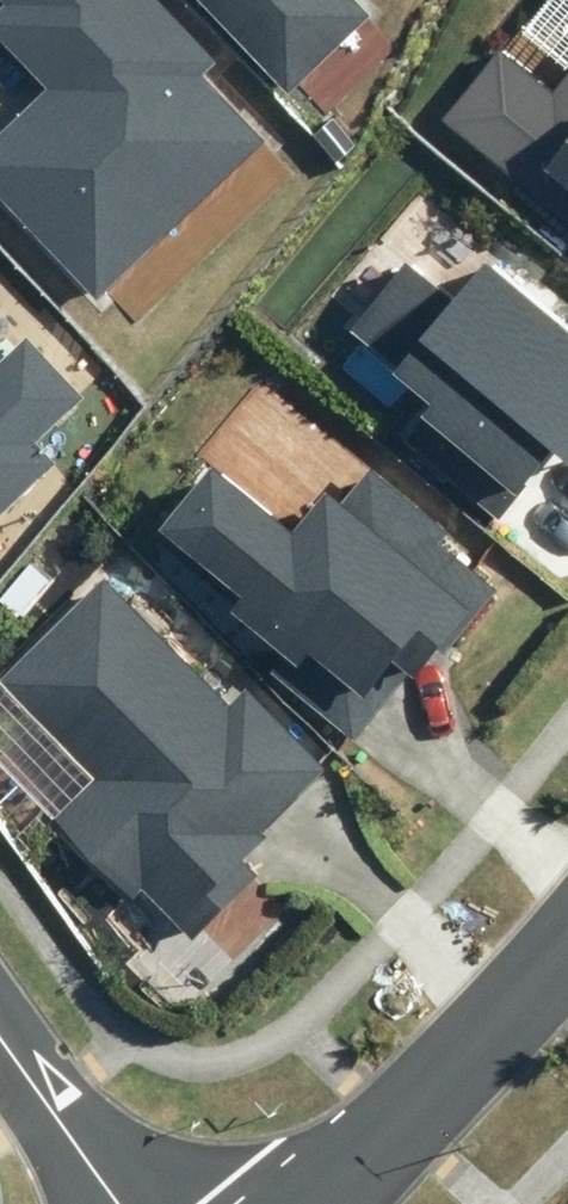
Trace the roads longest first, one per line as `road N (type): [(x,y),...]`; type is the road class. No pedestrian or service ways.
road 1 (residential): [(297,1203),(567,955)]
road 2 (residential): [(122,1203),(0,1040)]

